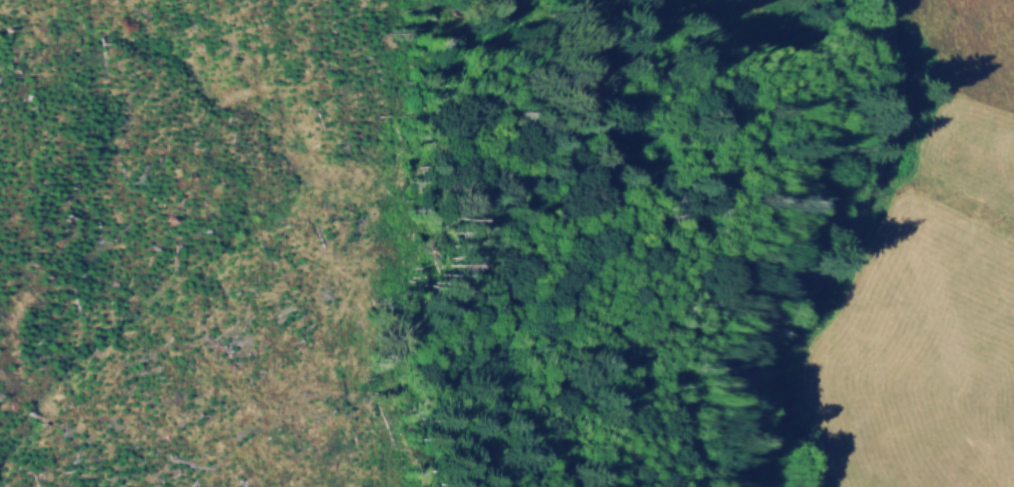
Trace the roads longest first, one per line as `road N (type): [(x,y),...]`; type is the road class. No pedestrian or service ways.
road 1 (residential): [(746,486),(758,404),(782,331),(863,186),(887,87),(875,0)]

